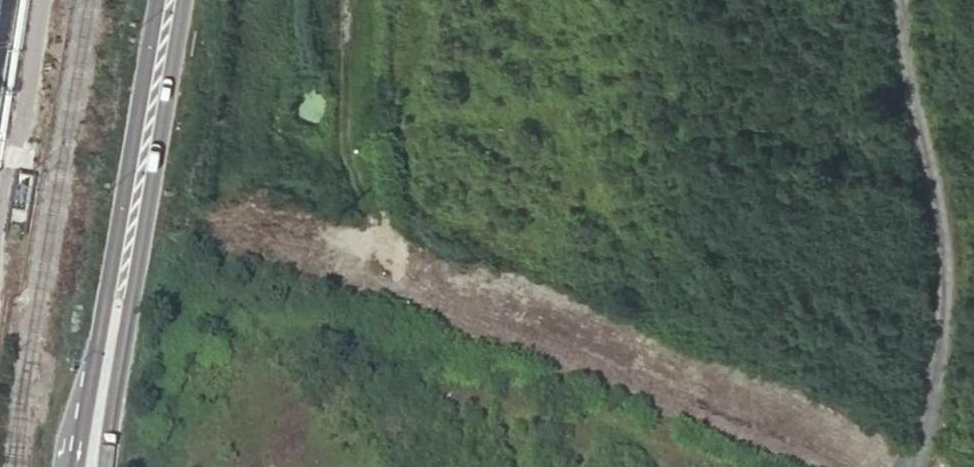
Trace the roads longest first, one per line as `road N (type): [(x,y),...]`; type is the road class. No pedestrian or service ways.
road 1 (track): [(345,0),(344,124),(377,237),(892,466)]
road 2 (track): [(911,466),(948,254),(911,85),(902,0)]
road 3 (tertiary): [(173,0),(91,466)]

